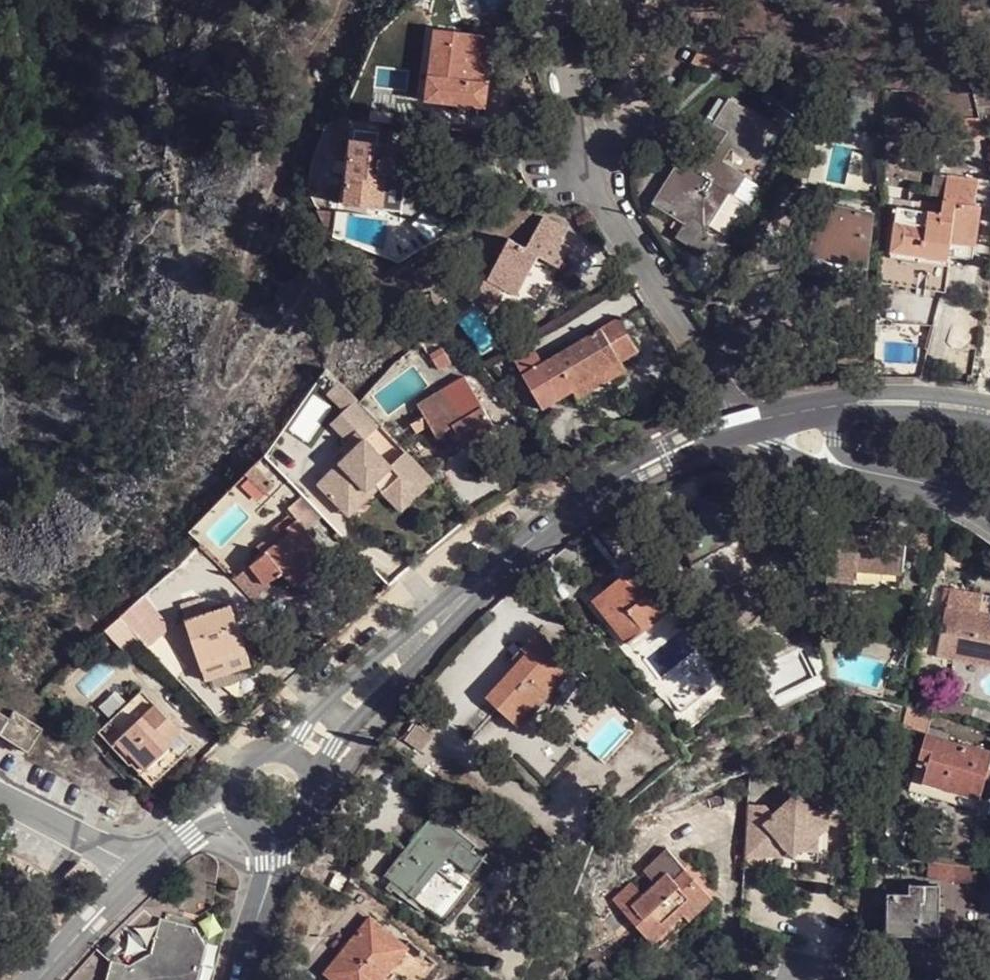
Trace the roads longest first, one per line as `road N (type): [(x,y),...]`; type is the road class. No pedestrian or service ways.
road 1 (residential): [(544,528),(475,575),(271,749)]
road 2 (residential): [(313,782),(343,736),(544,528)]
road 3 (residential): [(733,428),(651,461),(544,528)]
road 4 (unclassified): [(733,428),(799,460),(891,477)]
road 5 (residential): [(989,404),(888,393),(833,406)]
road 6 (residential): [(138,871),(0,796)]
road 7 (residential): [(833,406),(989,424)]
road 8 (residential): [(37,979),(138,871)]

